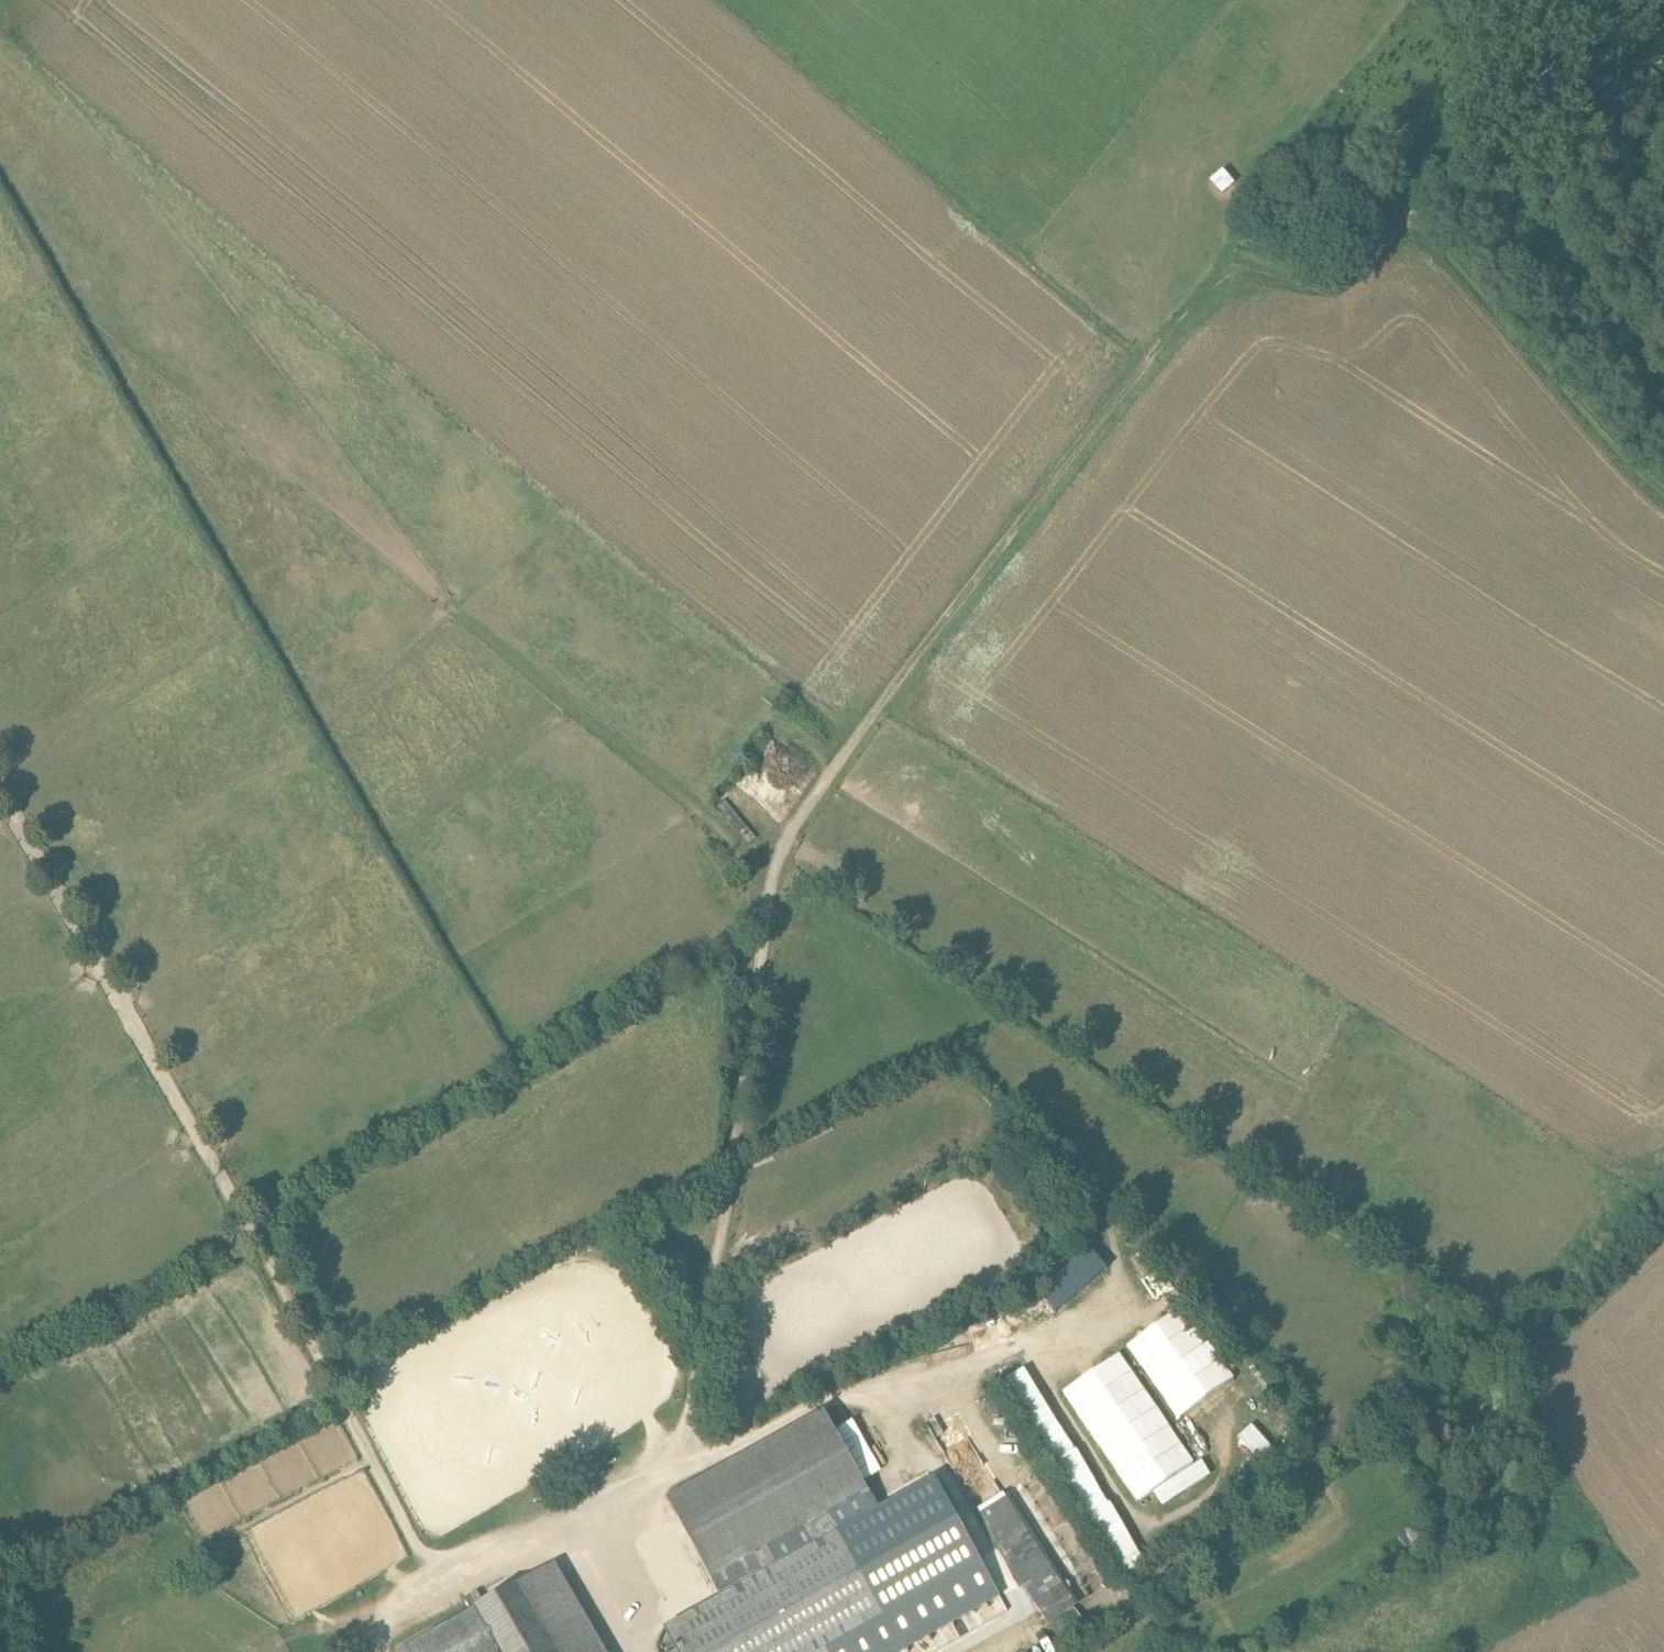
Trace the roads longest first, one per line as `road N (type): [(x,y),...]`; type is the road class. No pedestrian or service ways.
road 1 (track): [(1408,221),(1326,285),(1247,270),(1214,285),(969,581),(857,733),(787,837),(766,892),(747,1083),(680,1444),(591,1508),(434,1581)]

